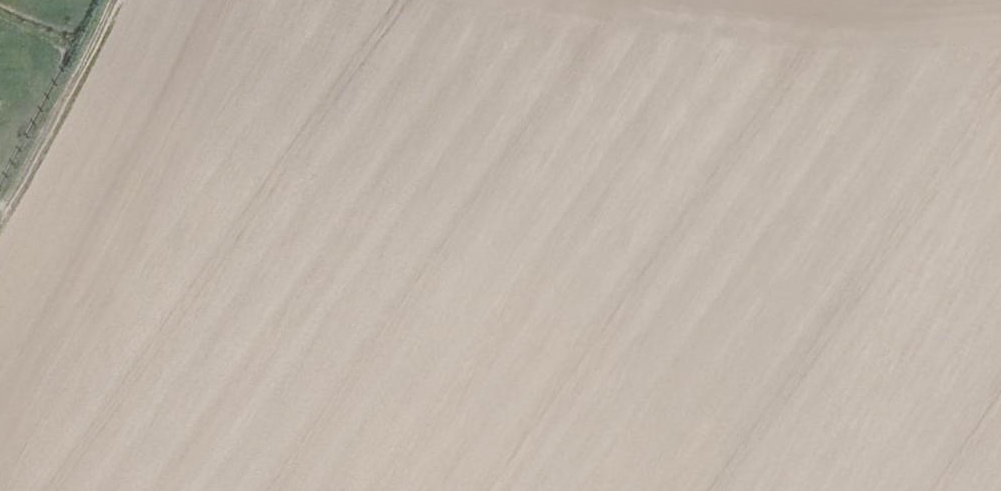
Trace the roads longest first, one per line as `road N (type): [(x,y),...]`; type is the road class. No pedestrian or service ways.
road 1 (track): [(0,230),(113,0)]

